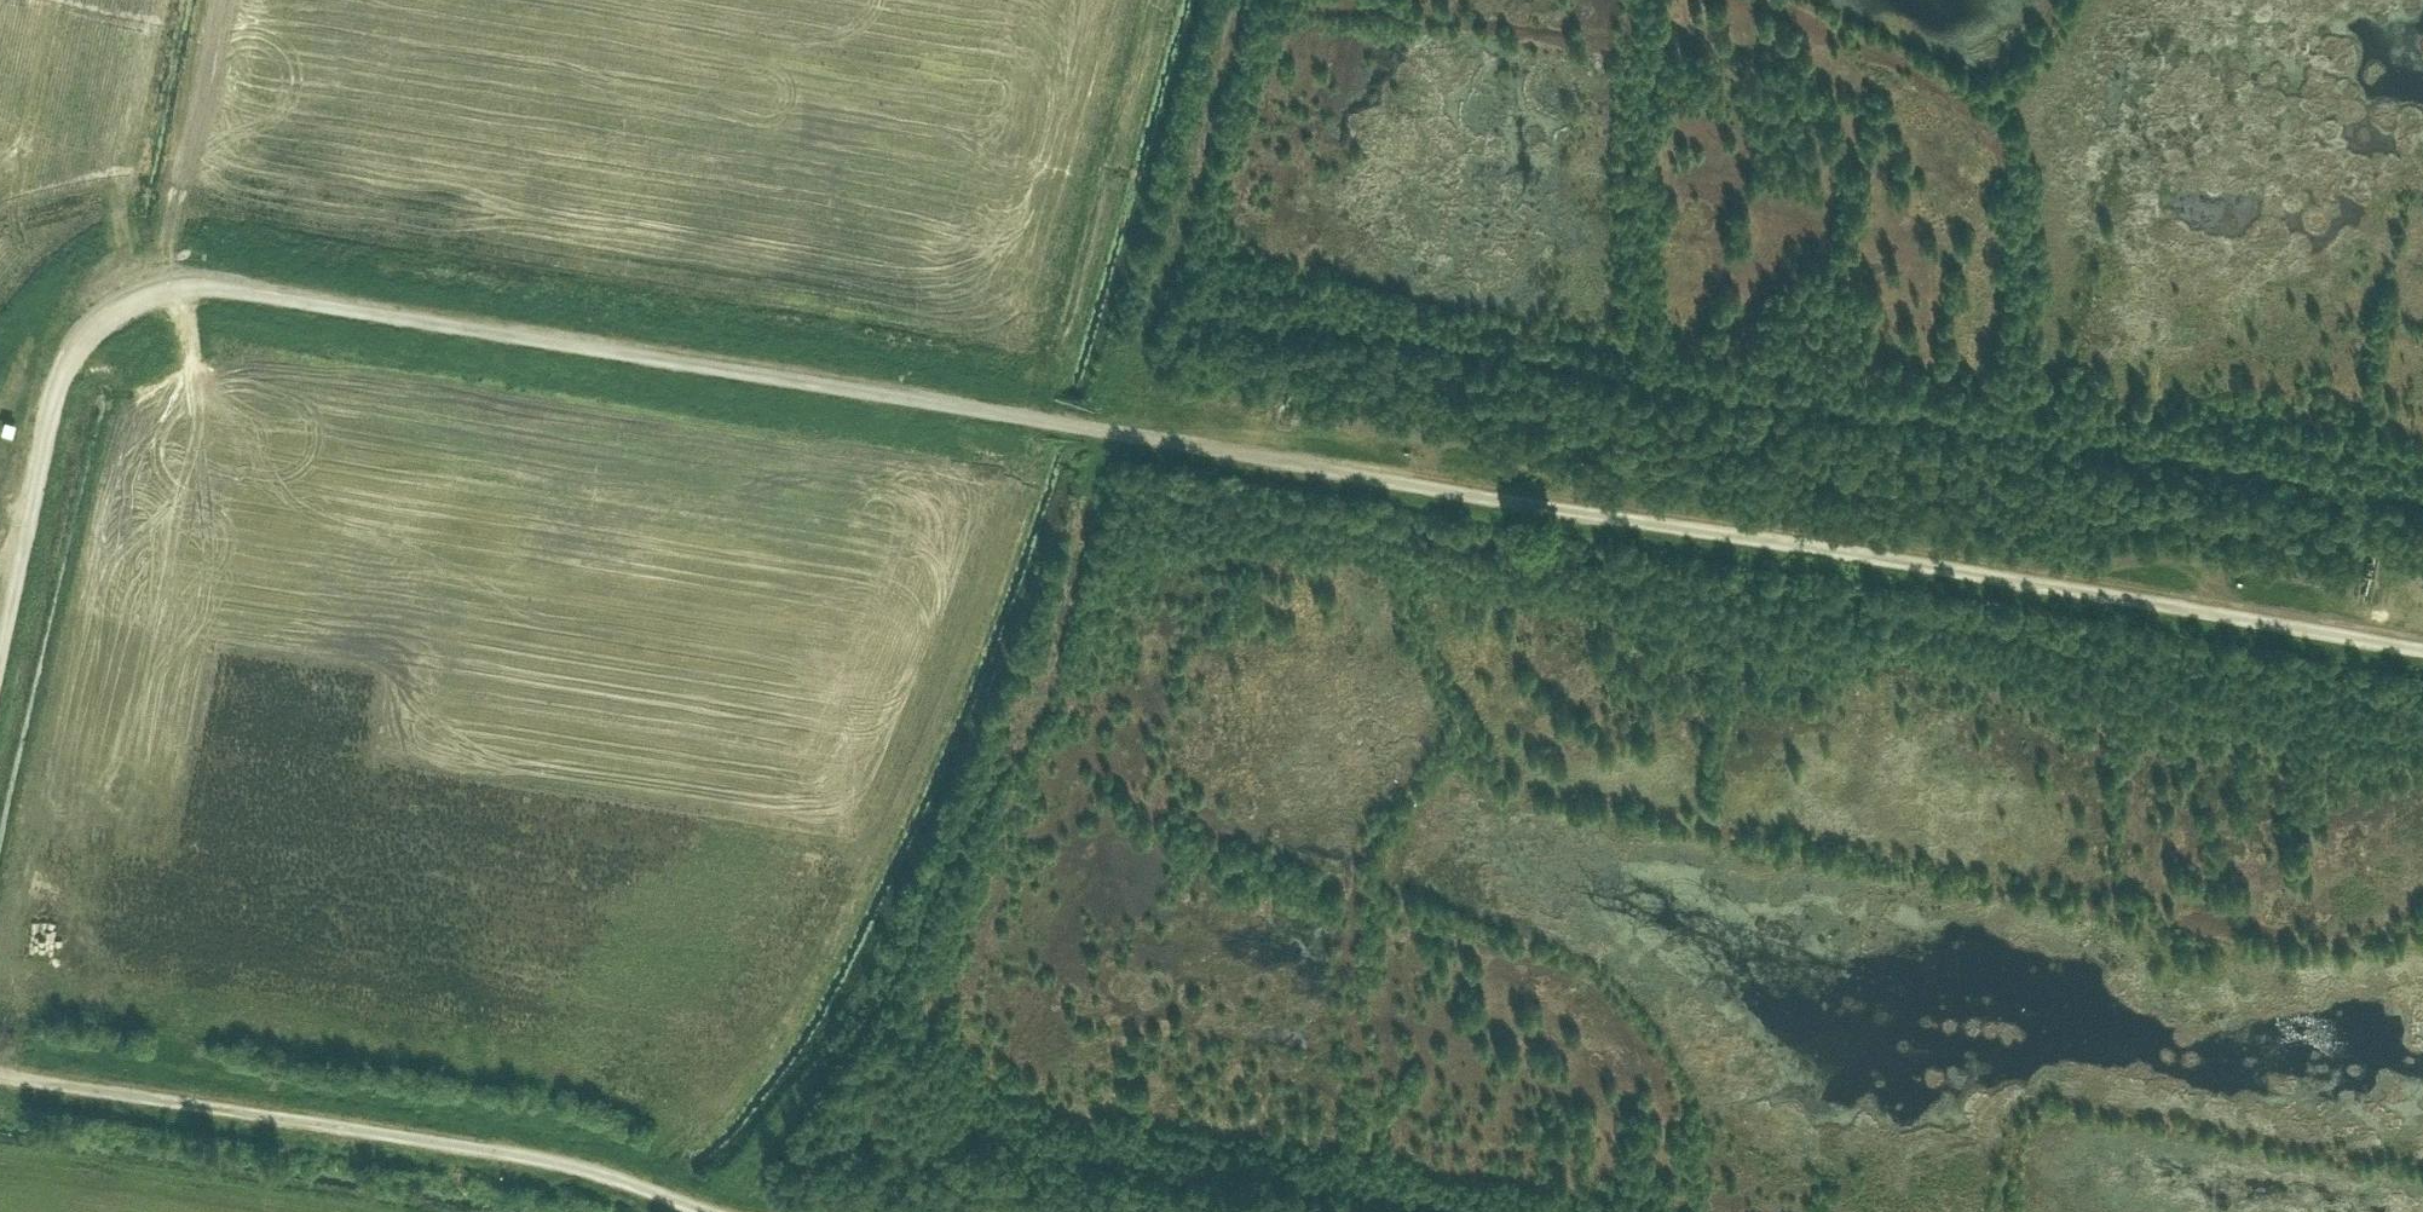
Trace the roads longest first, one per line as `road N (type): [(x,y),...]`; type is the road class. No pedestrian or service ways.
road 1 (track): [(0,685),(73,362),(93,324),(165,279),(218,275),(2422,632)]
road 2 (track): [(725,1211),(601,1164),(0,1063)]

